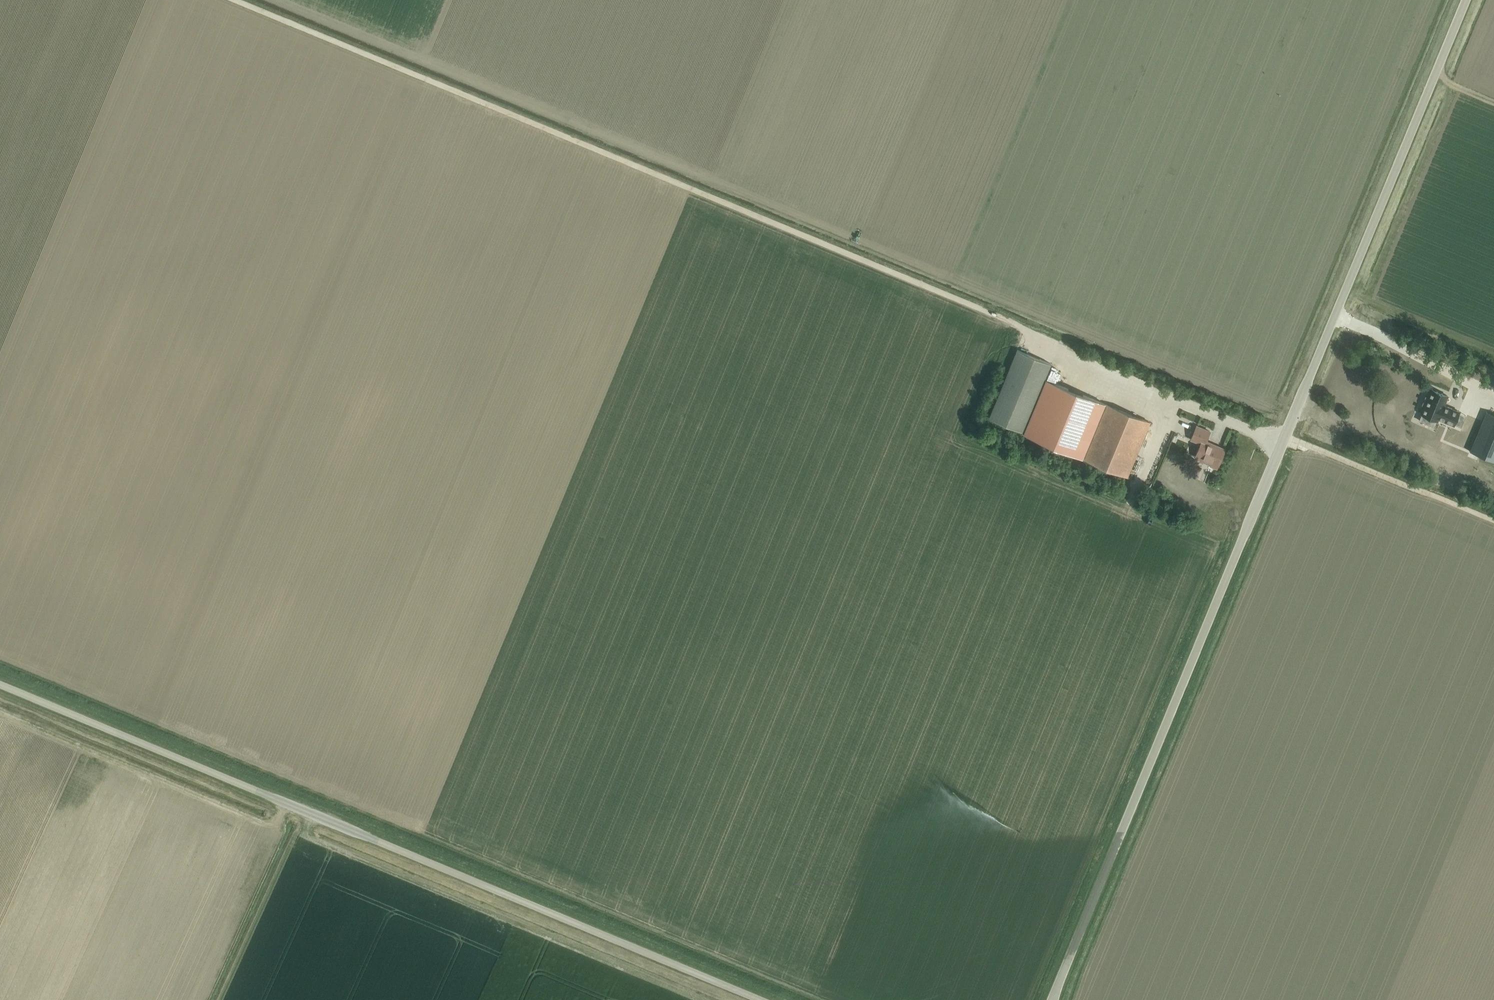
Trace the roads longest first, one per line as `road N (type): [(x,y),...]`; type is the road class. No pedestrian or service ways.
road 1 (unclassified): [(1052,999),(1462,0)]
road 2 (unclassified): [(752,999),(0,685)]

